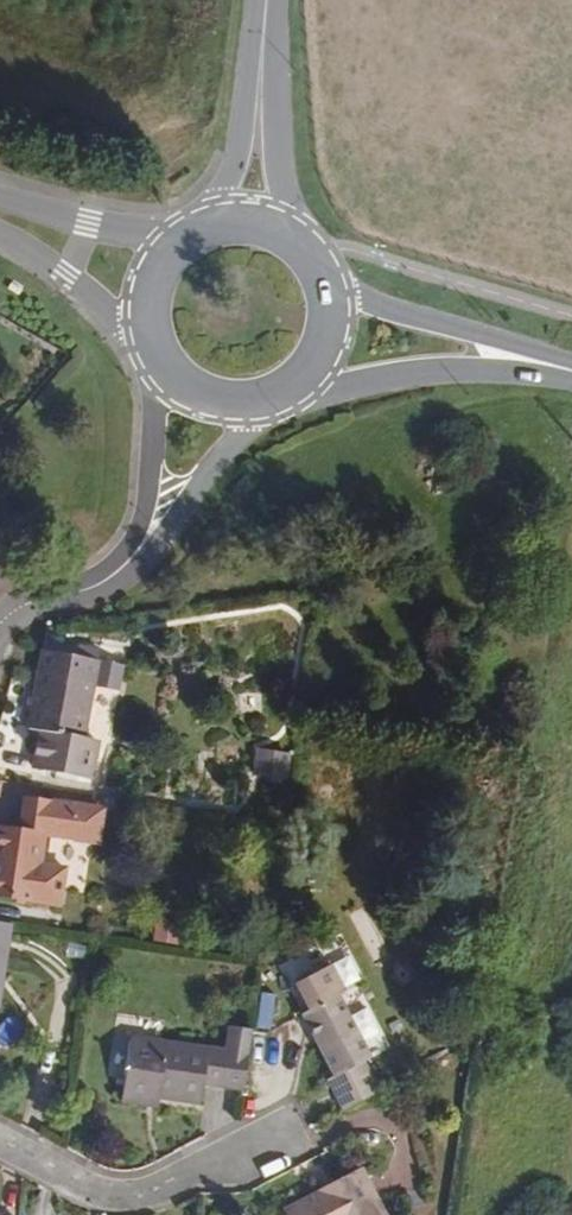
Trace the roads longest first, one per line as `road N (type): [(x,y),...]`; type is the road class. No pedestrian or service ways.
road 1 (residential): [(0,1149),(86,1195),(139,1197),(280,1137)]
road 2 (secondary): [(296,393),(467,369),(571,374)]
road 3 (secondary): [(571,364),(334,288)]
road 4 (secondary): [(296,232),(264,26)]
road 5 (secondary): [(264,26),(236,153),(205,219)]
road 6 (residential): [(147,354),(153,456),(145,548)]
road 7 (residential): [(145,548),(265,408)]
road 8 (secondary): [(176,235),(0,195)]
road 9 (residential): [(145,548),(107,579),(1,621)]
road 10 (secondary): [(0,236),(139,321)]
road 11 (secondary): [(147,354),(167,383),(196,403),(230,412),(265,408)]

